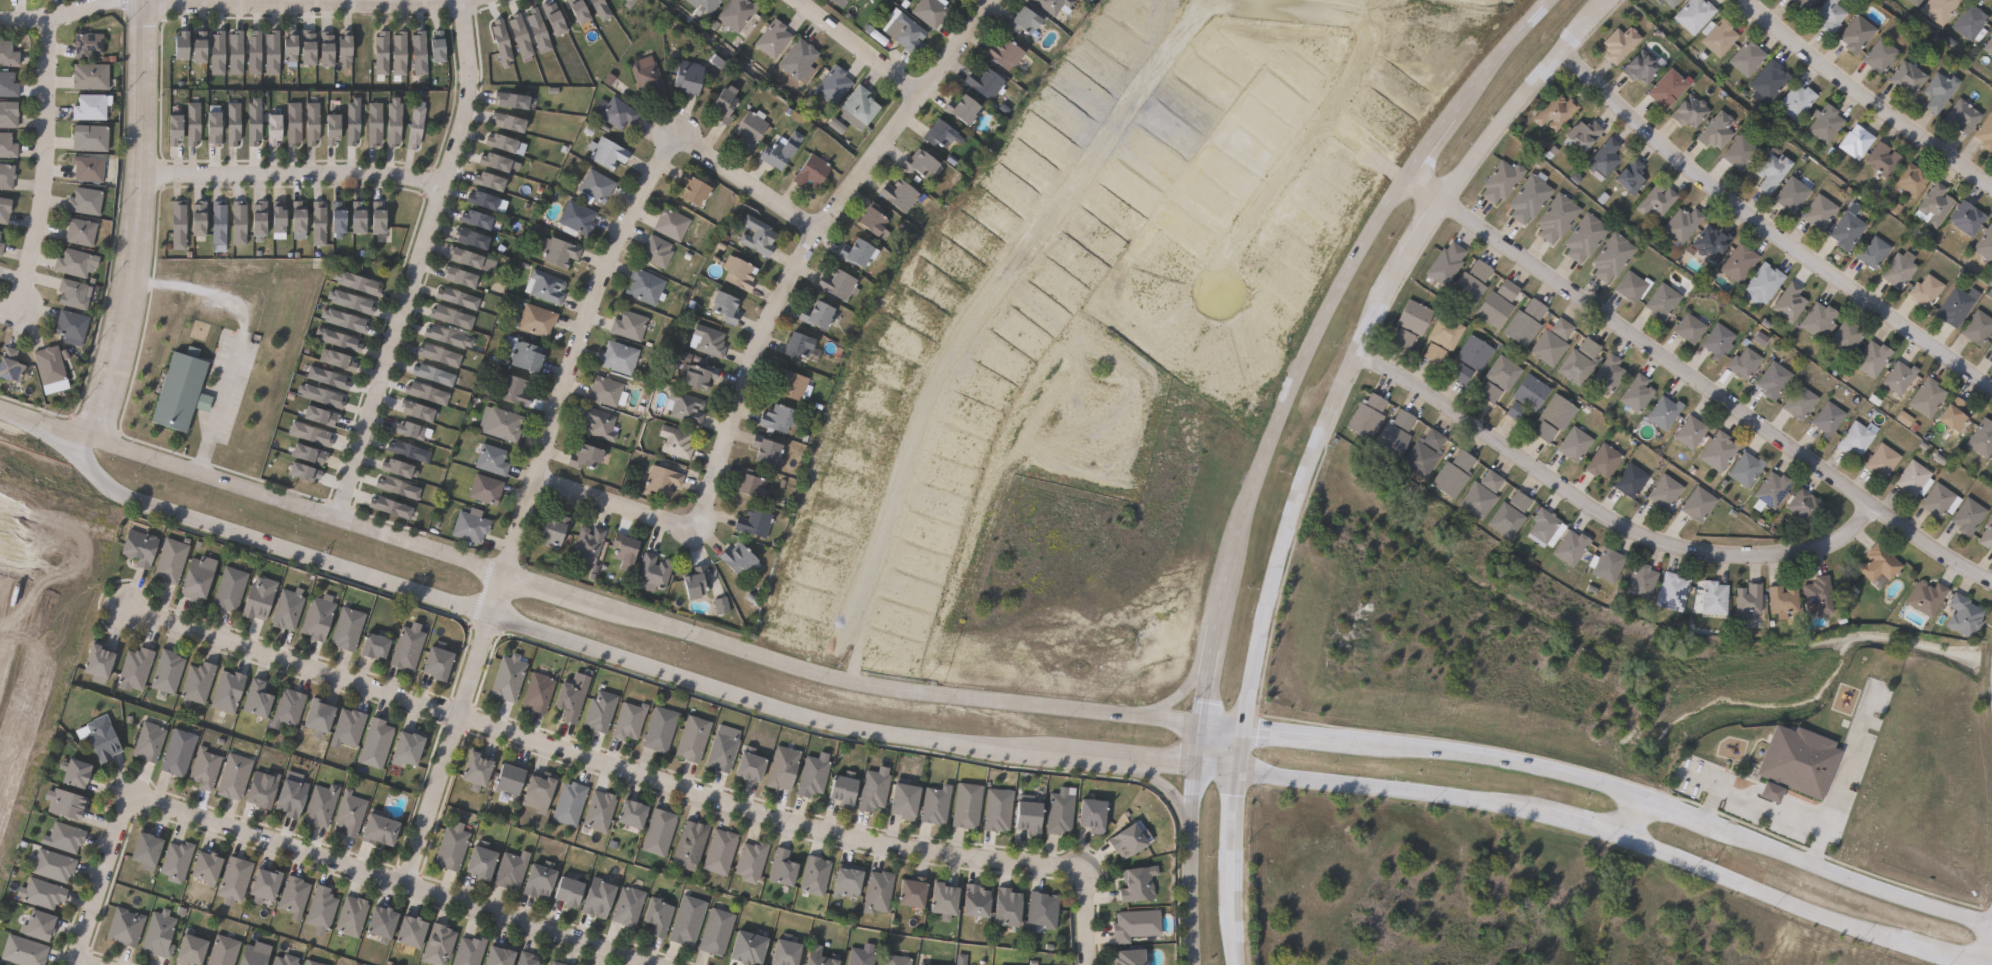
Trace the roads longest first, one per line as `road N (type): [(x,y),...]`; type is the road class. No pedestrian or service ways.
road 1 (tertiary): [(15,414),(122,497),(748,701),(851,727),(1192,768)]
road 2 (tertiary): [(1195,722),(993,701),(799,666),(15,414)]
road 3 (secondary): [(1237,964),(1235,772),(1272,579),(1314,449),(1409,238),(1493,125),(1602,0)]
road 4 (secondary): [(1544,0),(1387,195),(1316,331),(1241,512),(1195,722),(1186,836),(1193,964)]
road 5 (residential): [(127,611),(796,823),(1080,870)]
road 6 (tertiary): [(1192,768),(1571,816),(1841,917),(1991,962)]
road 7 (tertiary): [(1991,914),(1904,891),(1593,773),(1519,754),(1195,722)]
road 8 (residential): [(673,134),(618,232),(570,362),(402,884)]
road 9 (residential): [(836,673),(920,410),(960,337),(1204,0)]
road 10 (residential): [(1406,170),(1473,226),(1991,581)]
road 11 (residential): [(690,527),(779,283),(986,0)]
road 12 (residential): [(1867,498),(1842,535),(1768,556),(1646,536),(1356,355)]
road 13 (residential): [(1991,385),(1657,139),(1562,42)]
road 14 (residential): [(651,964),(127,797)]
road 15 (residential): [(334,518),(464,105),(458,0)]
road 16 (residential): [(77,461),(127,294),(143,128),(144,0)]
road 17 (residential): [(1241,0),(1370,15),(1362,60),(1225,266),(1222,294)]
road 18 (residential): [(6,316),(32,239),(41,176),(44,18)]
road 19 (residential): [(1991,182),(1752,0)]
road 20 (residential): [(140,176),(389,174),(437,186)]
road 21 (residential): [(81,483),(55,537),(28,564),(0,655)]
road 22 (residential): [(127,797),(75,964)]
road 23 (residential): [(673,134),(815,229)]
road 24 (residential): [(534,473),(690,527)]
road 25 (residential): [(917,88),(803,0)]
road 26 (tertiary): [(0,456),(122,497)]

